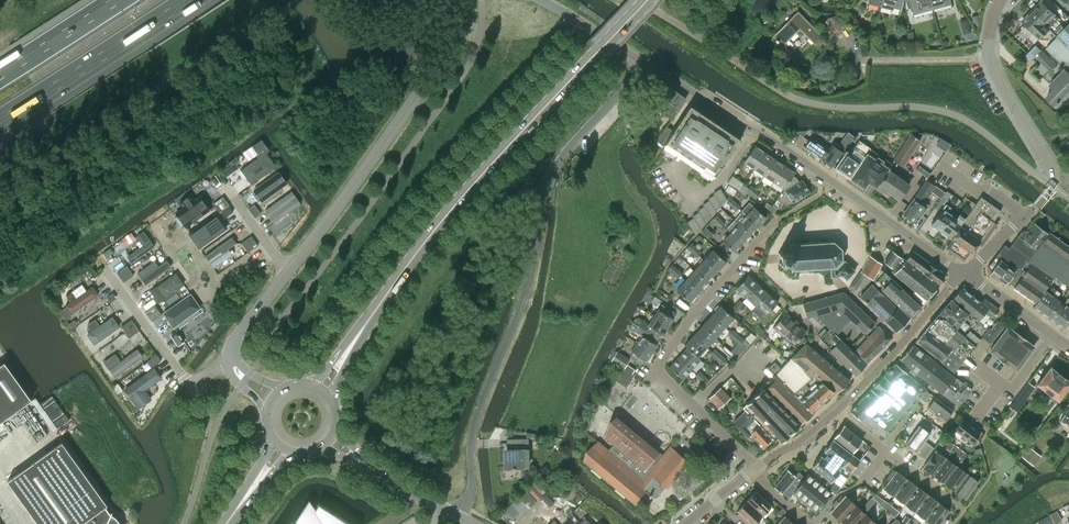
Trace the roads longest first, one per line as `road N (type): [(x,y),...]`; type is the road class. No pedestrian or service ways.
road 1 (unclassified): [(645,64),(567,151),(544,192),(522,304),(476,421),(471,495),(458,517)]
road 2 (residential): [(964,274),(766,134),(645,64)]
road 3 (secondary): [(400,274),(646,0)]
road 4 (residential): [(754,471),(661,375),(658,362),(778,219)]
road 5 (tertiary): [(287,273),(436,68),(453,34),(456,0)]
road 6 (residential): [(964,274),(1051,186),(1048,164),(991,62),(998,0)]
road 7 (motorway): [(0,122),(188,0)]
road 8 (residential): [(835,412),(964,274)]
road 9 (unclassified): [(227,364),(191,386),(106,273)]
road 10 (secondary): [(400,274),(311,385)]
road 11 (motorway): [(119,0),(0,77)]
road 12 (secondary): [(330,397),(400,274)]
road 13 (residential): [(1068,345),(964,274)]
road 14 (residential): [(645,64),(542,0)]
road 15 (unclassified): [(287,273),(215,176)]

